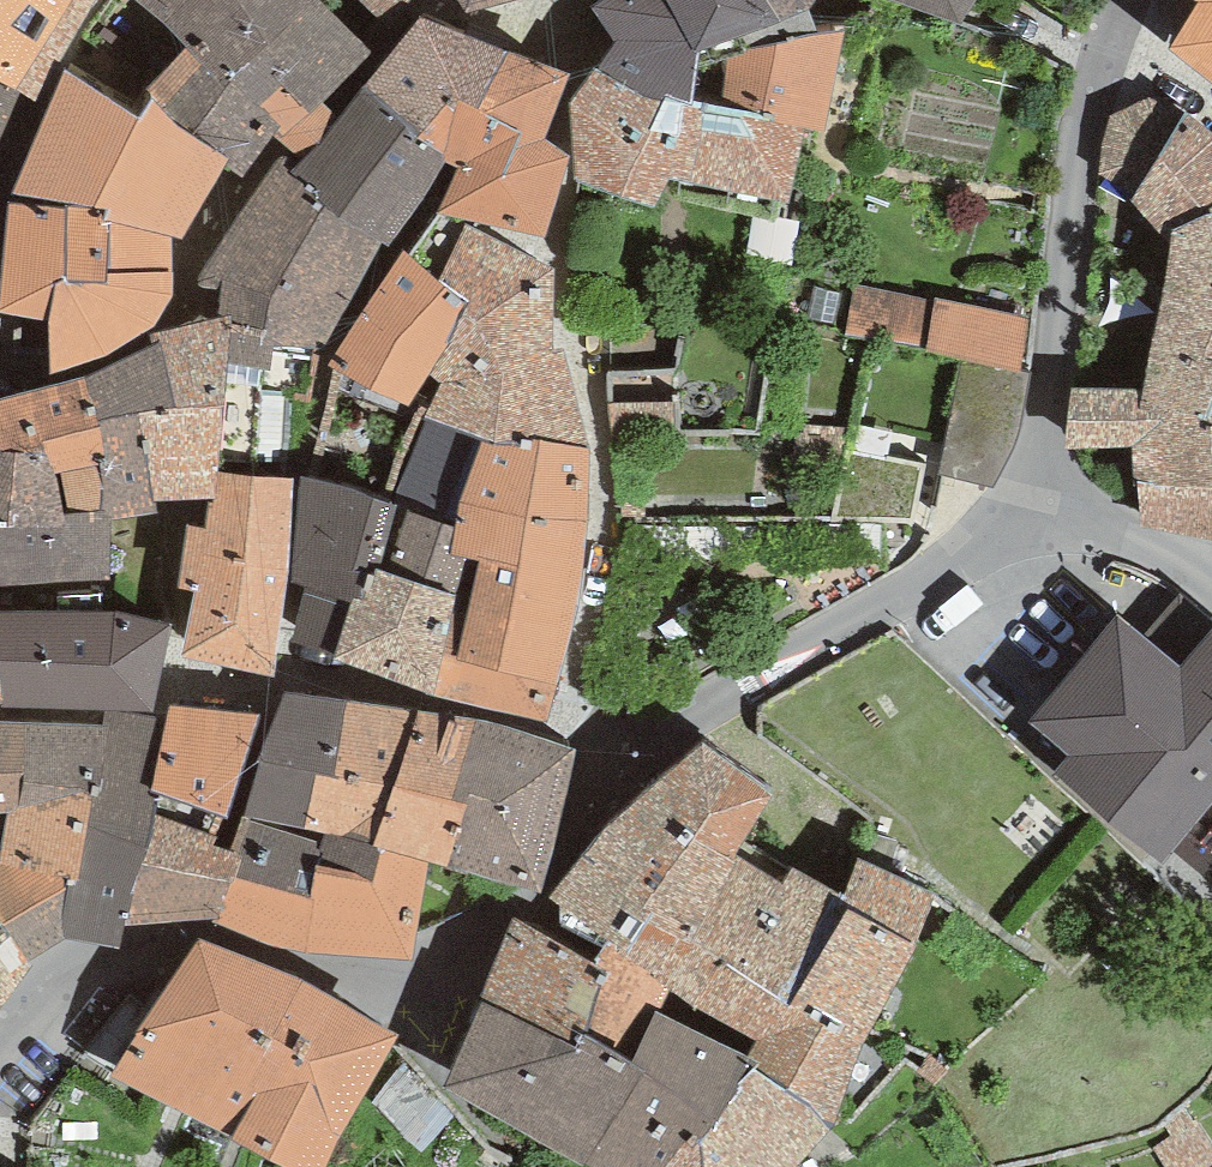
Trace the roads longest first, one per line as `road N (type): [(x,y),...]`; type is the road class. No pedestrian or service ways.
road 1 (tertiary): [(1023,508),(968,554),(794,650),(612,765),(538,903),(488,921),(438,963),(395,974),(196,934),(52,976),(0,1025)]
road 2 (tertiary): [(1123,0),(1082,143),(1038,454),(1023,508)]
road 3 (residential): [(1023,508),(1207,567)]

